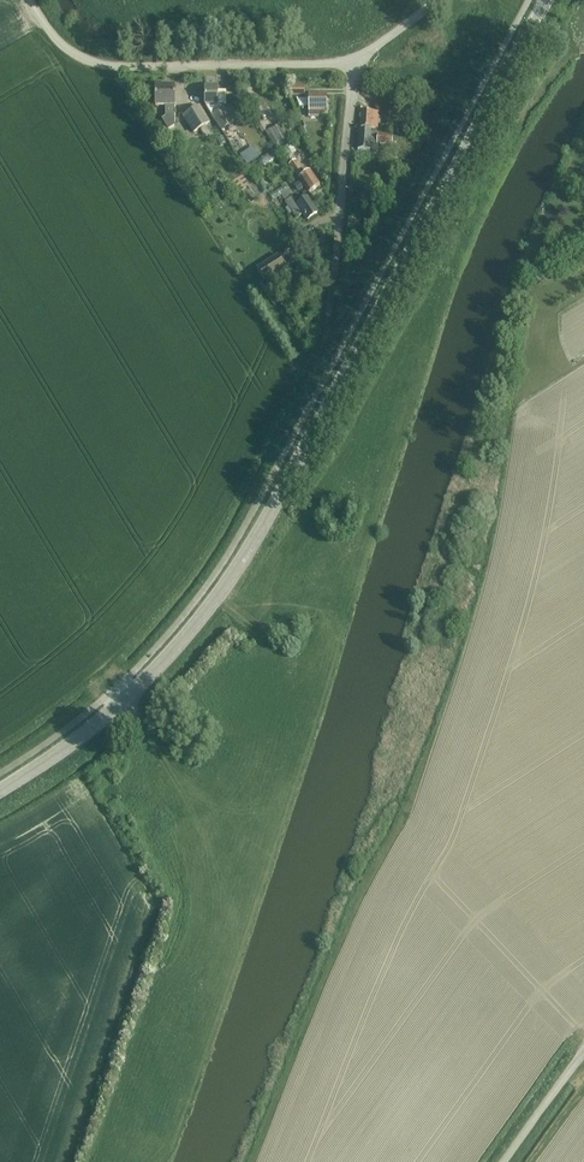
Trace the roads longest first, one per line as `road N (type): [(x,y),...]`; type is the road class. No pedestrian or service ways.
road 1 (tertiary): [(0,790),(113,710),(226,584),(343,383),(544,0)]
road 2 (residential): [(329,316),(353,63)]
road 3 (residential): [(353,63),(118,67)]
road 4 (unclassified): [(502,1161),(583,1052)]

